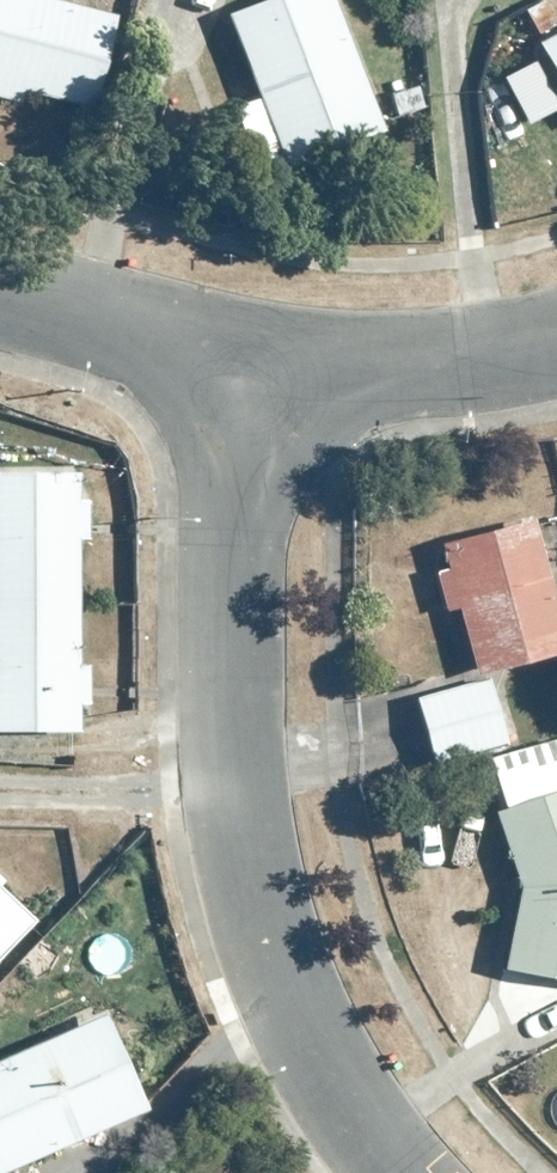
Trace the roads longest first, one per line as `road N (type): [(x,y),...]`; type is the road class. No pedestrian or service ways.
road 1 (residential): [(240,358),(226,711),(240,829),(261,929),(297,1027),(358,1131),(392,1172)]
road 2 (residential): [(240,358),(358,375),(556,339)]
road 3 (residential): [(0,298),(240,358)]

